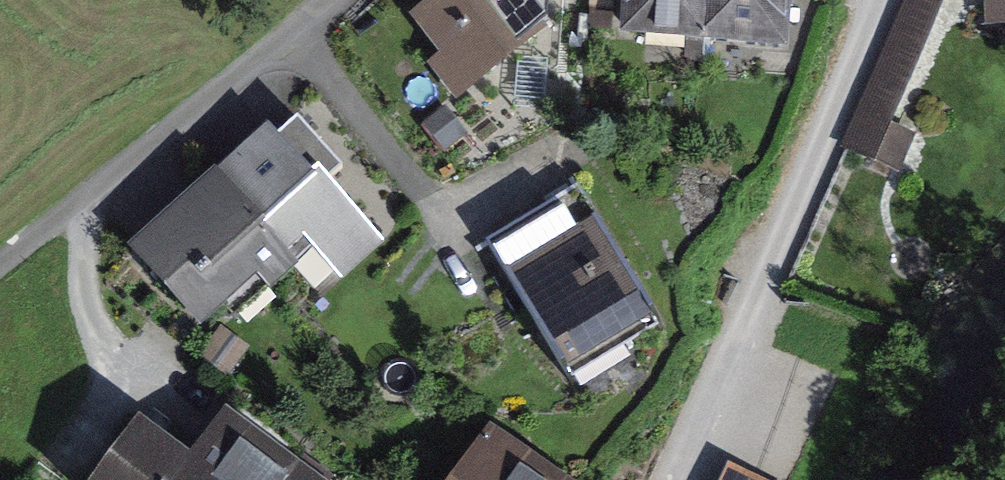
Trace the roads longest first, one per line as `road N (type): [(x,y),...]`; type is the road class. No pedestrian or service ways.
road 1 (residential): [(876,0),(668,479)]
road 2 (residential): [(338,0),(0,256)]

